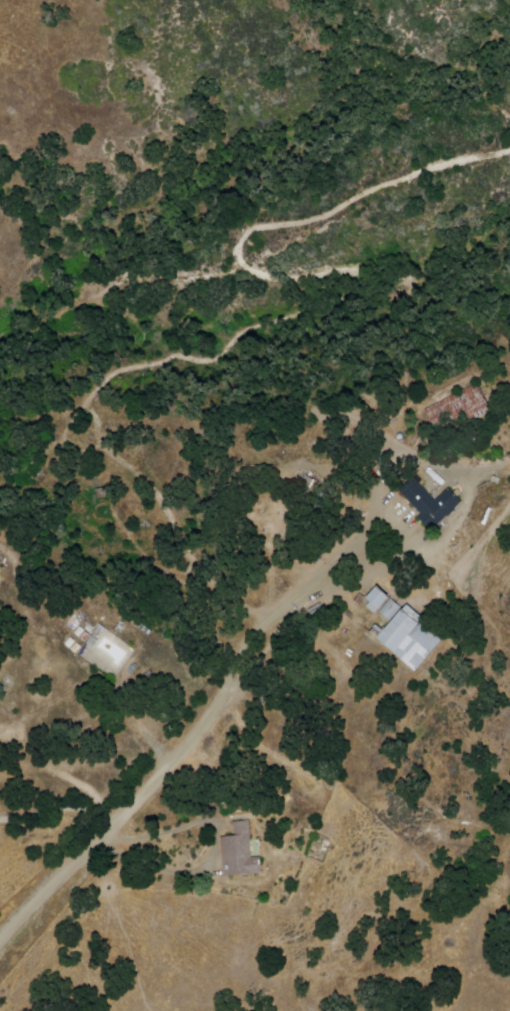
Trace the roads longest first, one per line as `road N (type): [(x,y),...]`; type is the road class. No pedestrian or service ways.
road 1 (residential): [(0,938),(168,763),(266,620)]

